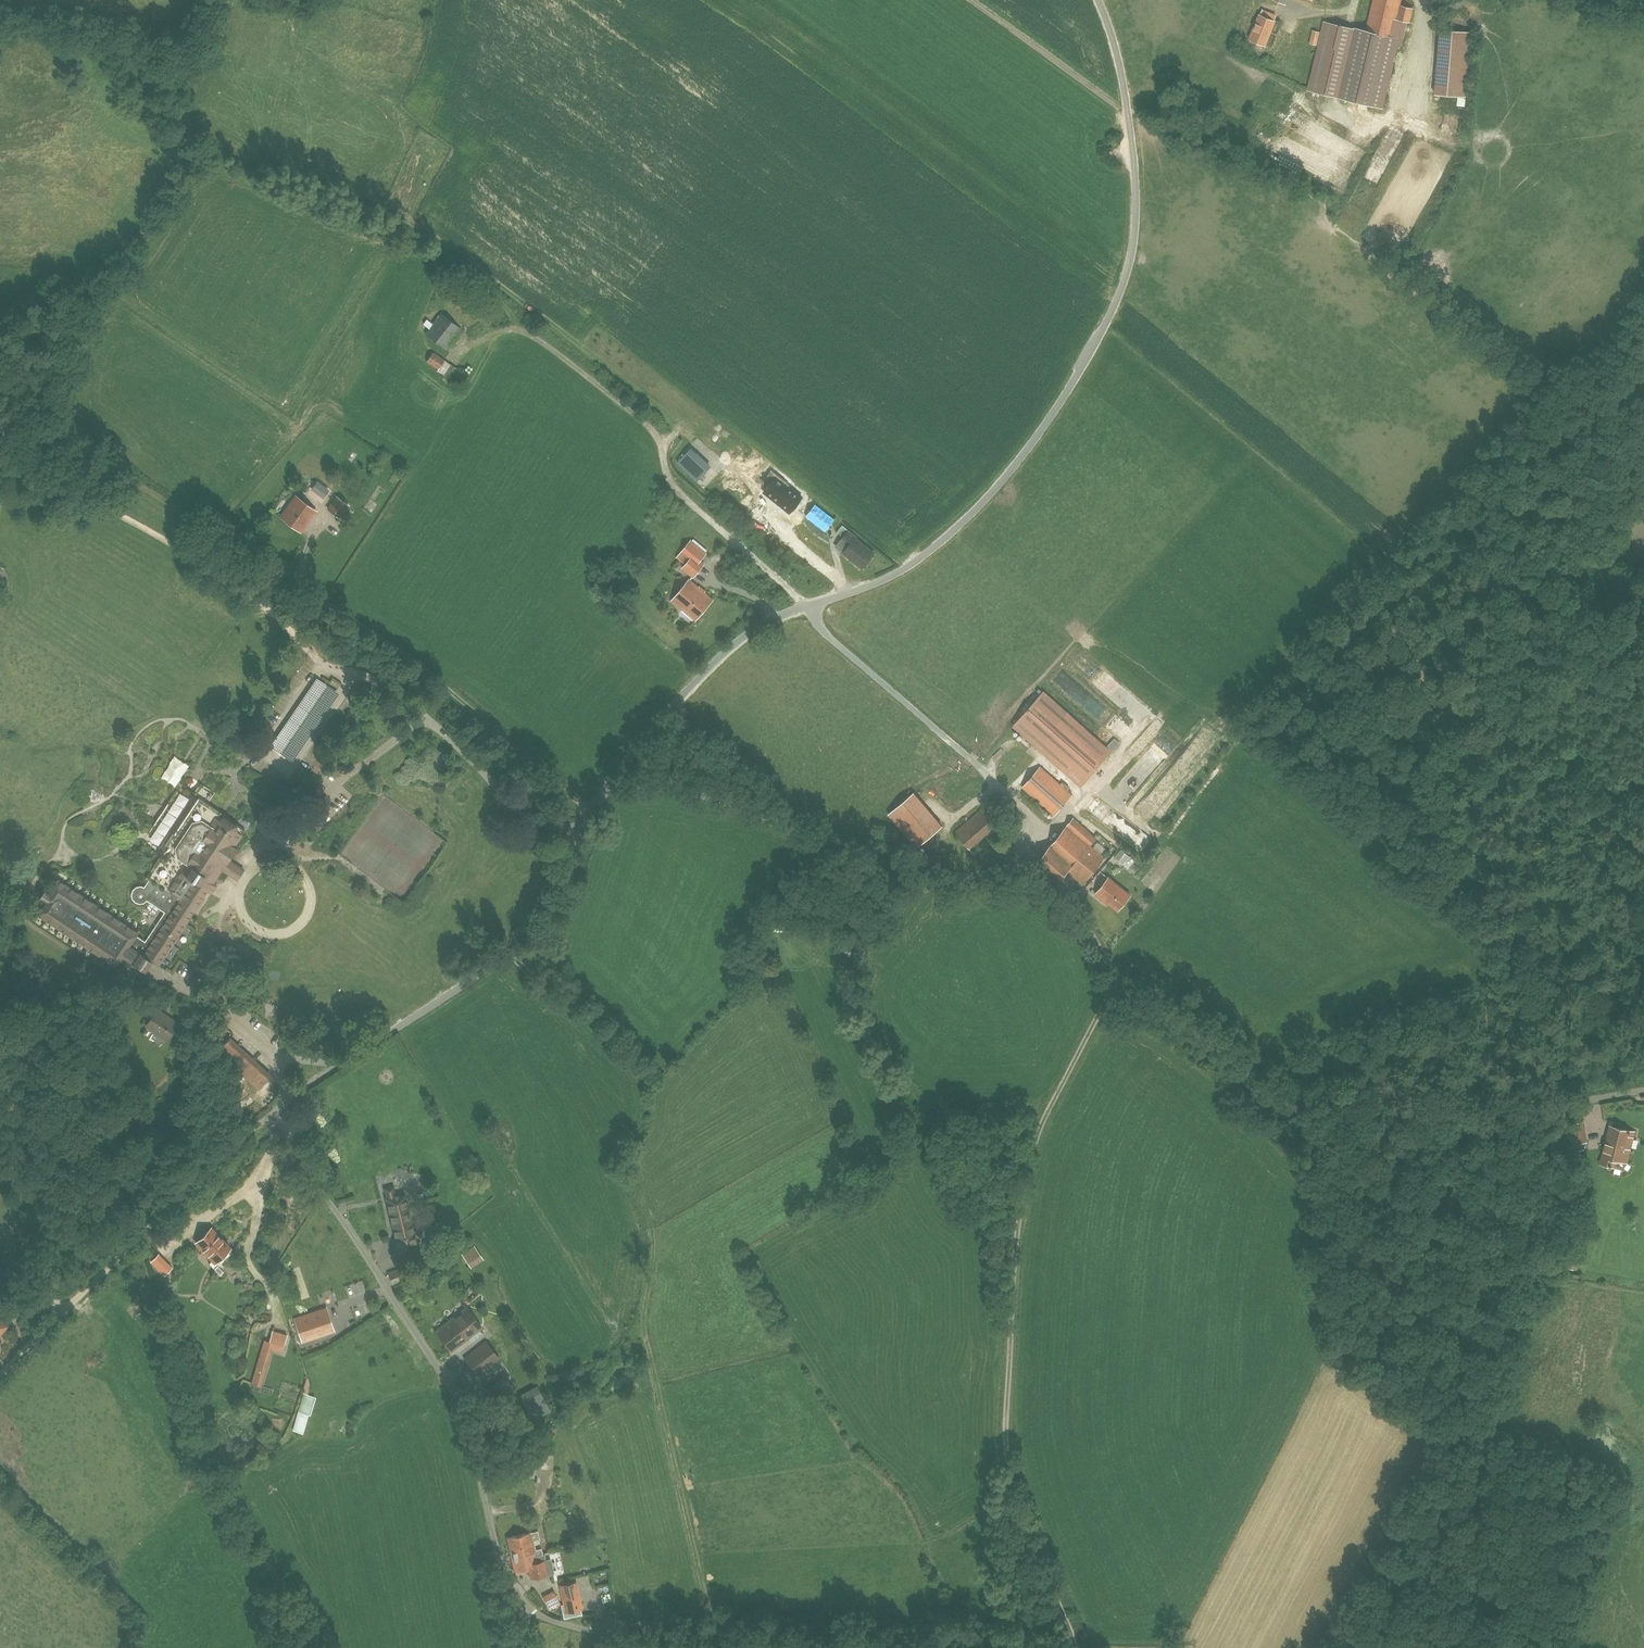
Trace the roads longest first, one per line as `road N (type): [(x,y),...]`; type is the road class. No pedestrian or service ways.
road 1 (unclassified): [(1643,1092),(1337,1137),(1116,975),(1071,899),(1029,868),(938,874),(683,793),(650,790),(596,802)]
road 2 (unclassified): [(596,802),(732,647),(905,569),(966,519),(1076,377),(1113,307),(1134,232),(1124,99),(1096,0)]
road 3 (unclassified): [(871,1647),(736,1626),(599,1633),(551,1623),(520,1600),(504,1573),(459,1405),(277,1113)]
road 4 (track): [(1116,975),(1033,1145),(1023,1196),(1008,1412),(1017,1506)]
road 5 (track): [(808,608),(670,480),(656,434),(522,333),(490,336)]
road 6 (unclassified): [(277,1113),(498,960),(539,905),(571,839)]
road 7 (unclassified): [(277,1113),(0,1376)]
road 8 (unclassified): [(311,645),(418,717),(541,825),(571,839)]

